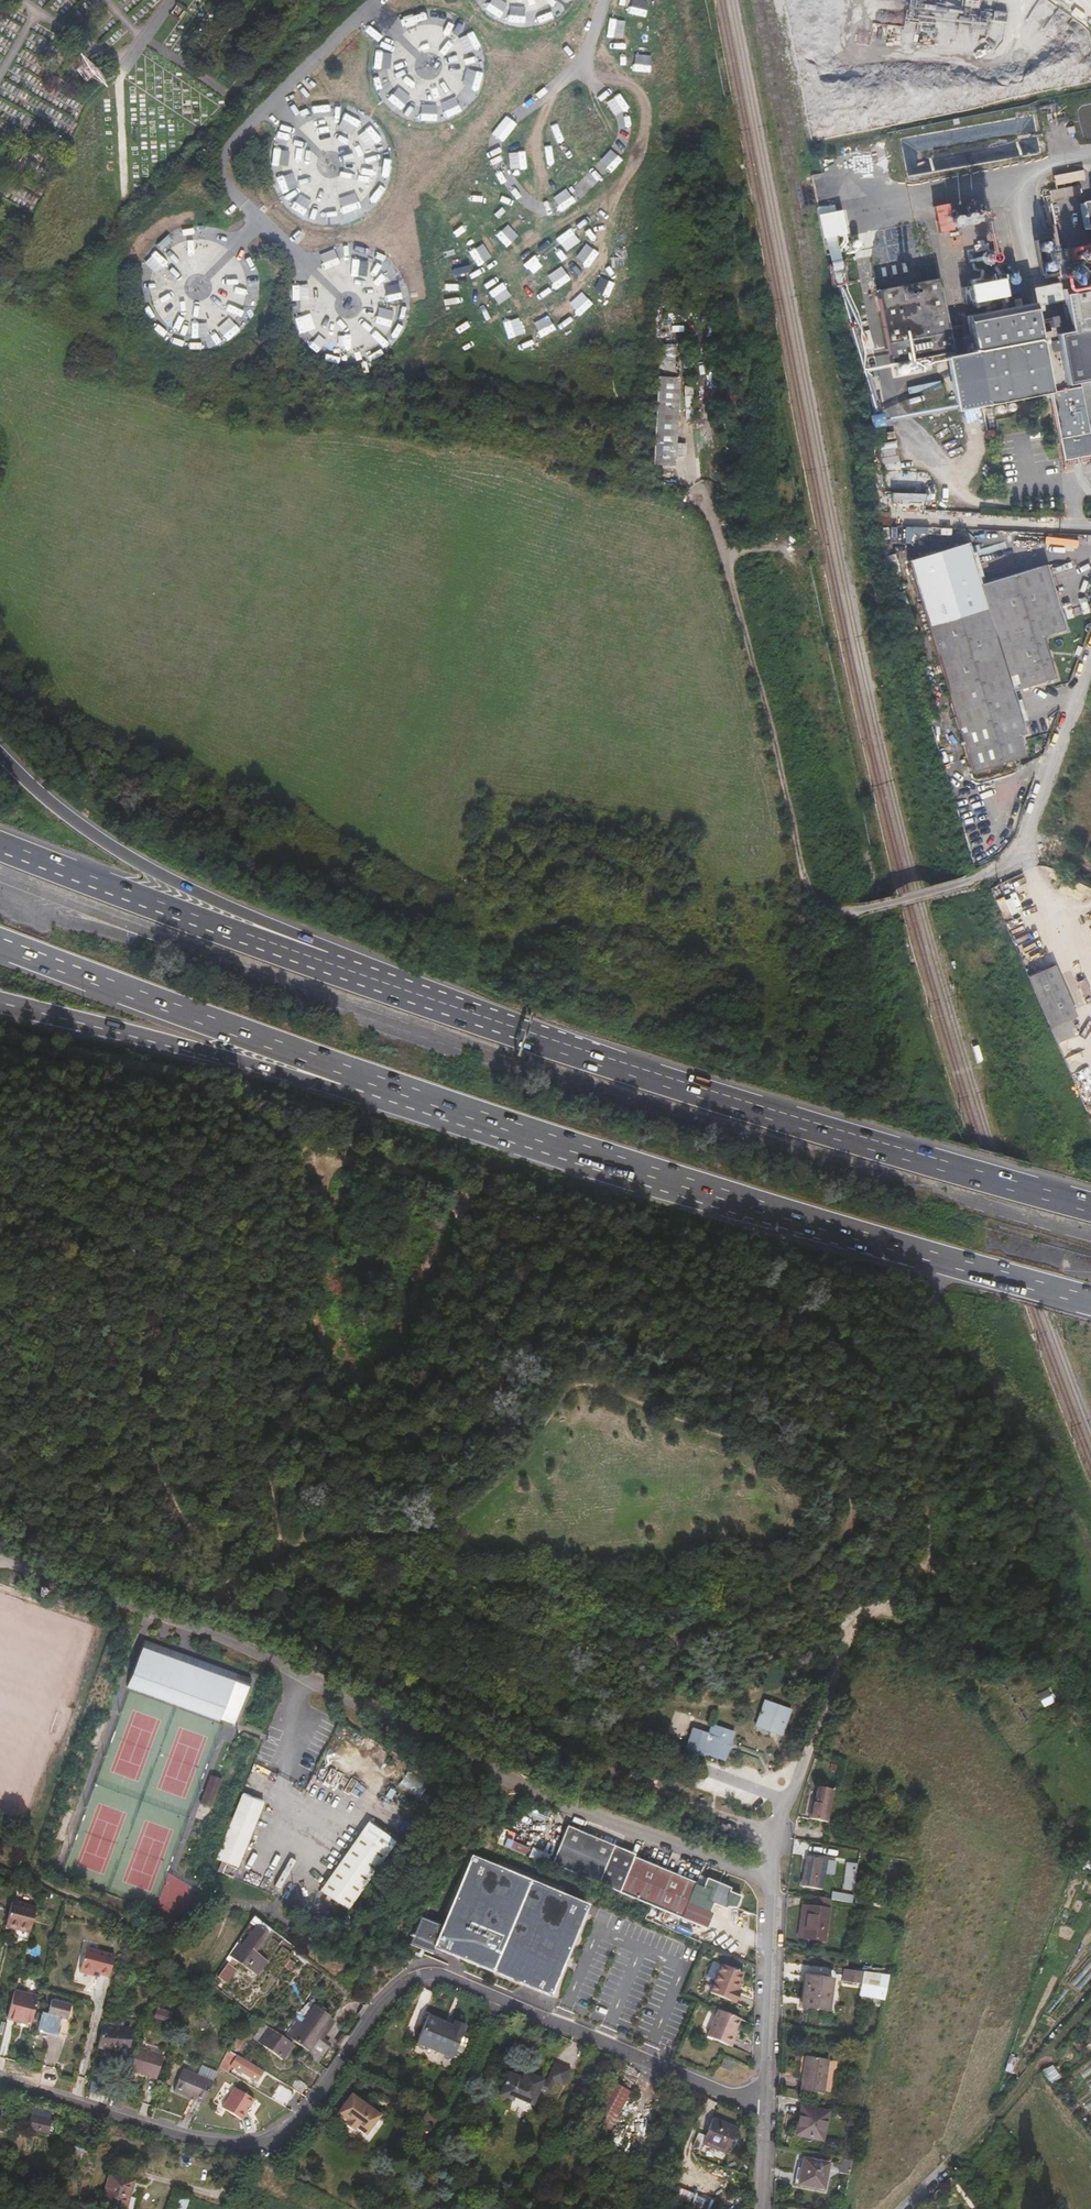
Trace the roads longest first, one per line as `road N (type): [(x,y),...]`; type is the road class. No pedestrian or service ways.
road 1 (track): [(829,1704),(847,1641),(926,1546),(923,1486),(903,1417),(769,1301),(671,1257),(414,1178),(328,1161),(308,1172),(270,1390)]
road 2 (track): [(265,1425),(327,1460),(408,1446),(471,1379),(504,1313),(544,1293),(631,1305),(789,1375),(840,1421),(873,1477),(885,1527),(880,1546),(843,1585)]
road 3 (track): [(778,1836),(240,1608),(150,1578),(0,1505)]
road 4 (motorway): [(1090,1206),(721,1099),(326,967)]
road 5 (track): [(821,1555),(841,1516),(821,1440),(613,1329),(570,1332),(523,1371),(476,1448),(423,1475),(271,1492)]
road 6 (motorway): [(360,1075),(1090,1302)]
road 7 (track): [(270,1390),(271,1492),(288,1562),(400,1597),(542,1627),(679,1629),(760,1600),(821,1555)]
road 8 (track): [(847,1364),(801,1359),(698,1304),(555,1261),(515,1262),(479,1284),(409,1402),(360,1429),(317,1417),(270,1390)]
road 9 (track): [(284,1547),(443,1524),(496,1487),(578,1389),(812,1474),(841,1516)]
road 10 (residential): [(0,2080),(164,2133),(245,2145),(278,2134),(310,2107),(377,2002),(418,1972),(430,1970),(546,2019)]
road 11 (track): [(869,905),(822,906),(797,865),(684,428),(684,349)]
road 12 (track): [(467,1197),(439,1295),(407,1365),(362,1385),(327,1374),(318,1361),(343,1164)]
road 13 (track): [(0,1197),(107,1236),(140,1269),(140,1343),(166,1468),(205,1553)]
road 14 (residential): [(829,1704),(785,1801),(770,1879),(763,2101)]
road 15 (motorway): [(326,967),(286,932),(185,889),(91,834),(0,754)]
road 16 (motorway): [(0,943),(360,1075)]
road 17 (motorway): [(0,999),(270,1068),(360,1075)]
road 18 (motorway): [(326,967),(0,845)]
road 19 (track): [(943,1260),(941,1331),(1090,1550)]
road 20 (unclassified): [(969,879),(1009,858),(1028,837),(1090,661)]
road 21 (track): [(0,1241),(49,1259),(81,1294),(89,1382),(67,1442)]
road 22 (residential): [(763,2101),(731,2096),(546,2019)]
road 23 (track): [(945,2167),(1090,2005)]
road 24 (track): [(703,496),(559,467)]

